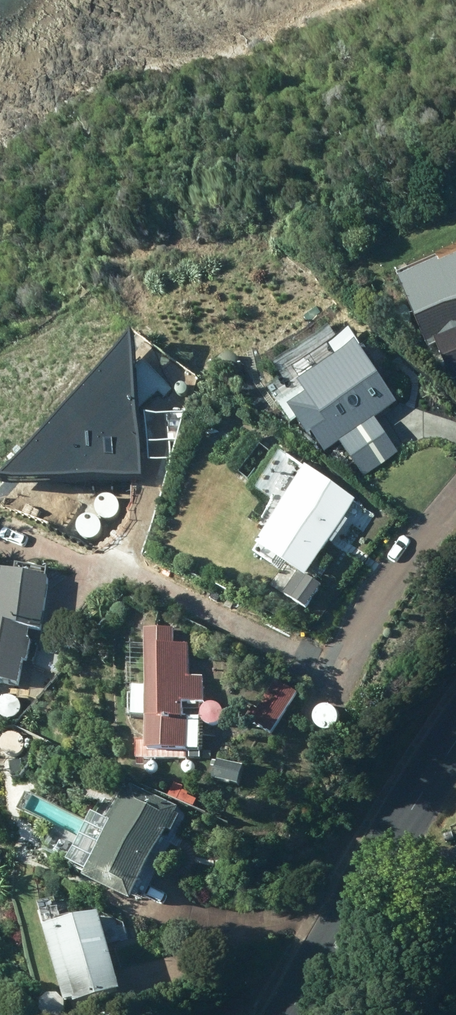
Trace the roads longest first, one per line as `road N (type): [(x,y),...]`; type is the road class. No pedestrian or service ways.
road 1 (secondary): [(455,735),(289,1014)]

